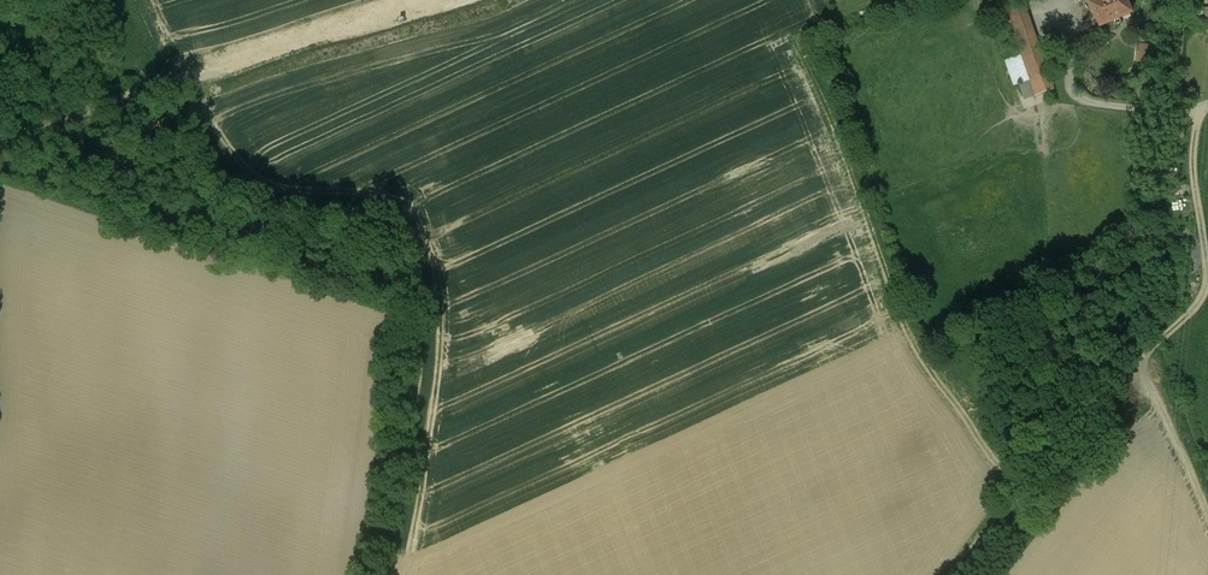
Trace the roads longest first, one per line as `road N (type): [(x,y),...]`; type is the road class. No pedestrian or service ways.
road 1 (track): [(1207,297),(1102,397),(956,574)]
road 2 (track): [(1198,113),(1080,101),(1062,32)]
road 3 (track): [(1122,379),(1175,447),(1207,517)]
road 4 (track): [(1207,108),(1198,113),(1194,170),(1207,258)]

